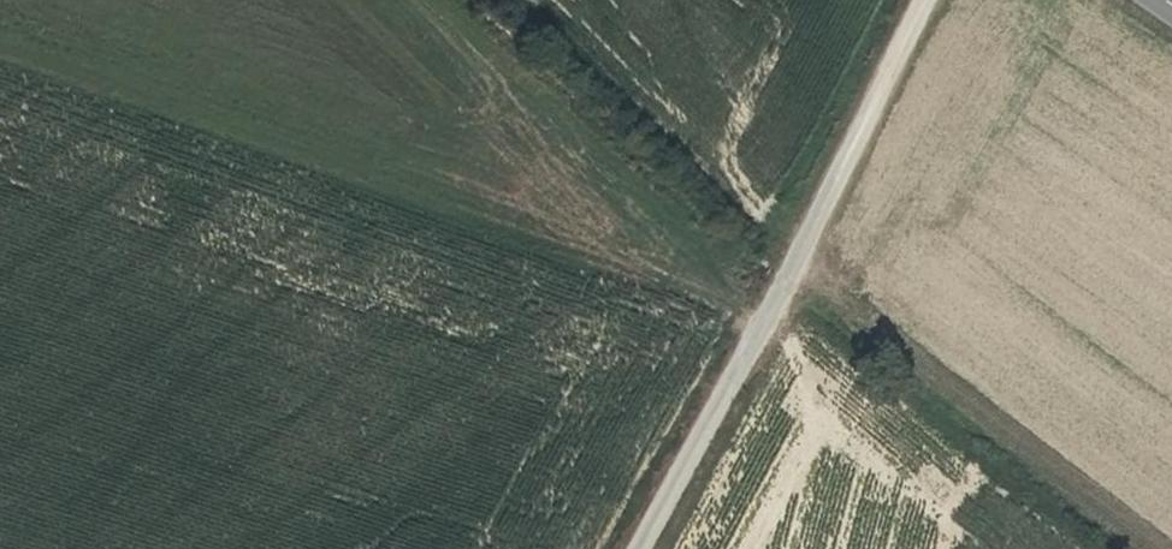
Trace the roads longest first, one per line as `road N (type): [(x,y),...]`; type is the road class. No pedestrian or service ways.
road 1 (unclassified): [(633,548),(933,0)]

